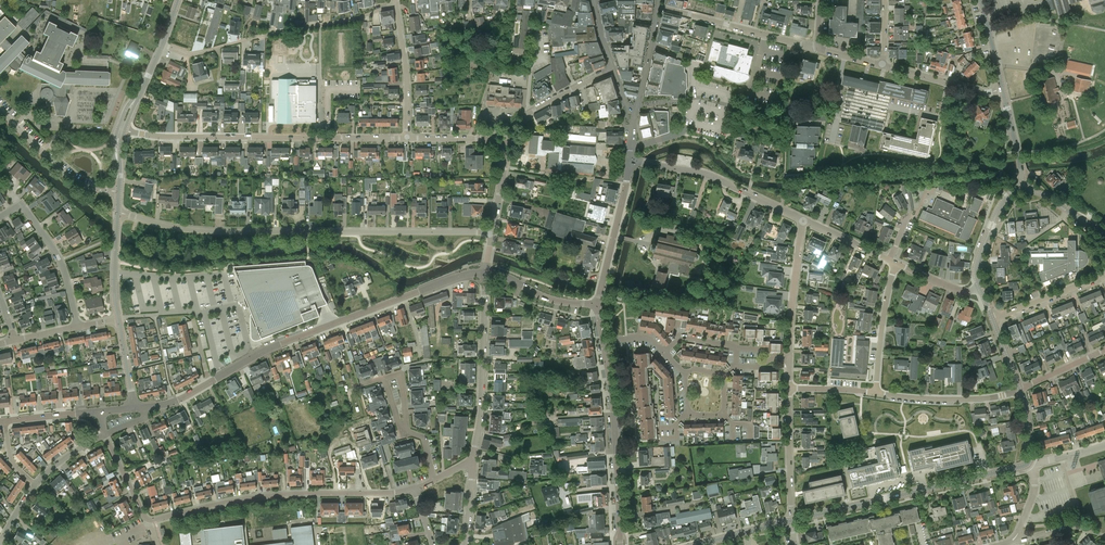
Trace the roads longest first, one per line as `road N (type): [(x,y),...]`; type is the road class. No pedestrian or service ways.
road 1 (residential): [(492,234),(203,231),(118,211)]
road 2 (tertiary): [(210,382),(272,347),(470,274)]
road 3 (residential): [(149,519),(251,498),(414,489)]
road 4 (tertiary): [(792,520),(1029,463)]
road 5 (residential): [(162,44),(188,55),(396,7)]
road 6 (tertiary): [(620,544),(603,341)]
road 7 (residential): [(473,463),(485,273)]
road 8 (tertiary): [(803,220),(708,175),(640,162)]
road 9 (residential): [(630,146),(683,131),(696,100),(693,62),(650,46)]
road 10 (residential): [(0,217),(22,206),(51,245),(78,327)]
road 11 (residential): [(119,192),(79,184),(0,111)]
road 12 (tertiary): [(597,305),(629,161)]
road 13 (residential): [(271,137),(125,129)]
road 14 (residential): [(875,393),(962,399),(1019,389)]
road 15 (residential): [(790,359),(803,220)]
road 16 (residential): [(614,70),(529,113),(503,147)]
road 17 (residential): [(658,7),(790,41)]
road 18 (residential): [(792,520),(789,388)]
road 19 (residential): [(407,138),(396,7)]
road 20 (residential): [(875,393),(897,264)]
road 21 (residential): [(1002,90),(882,65)]
road 22 (residential): [(992,319),(1104,274)]

